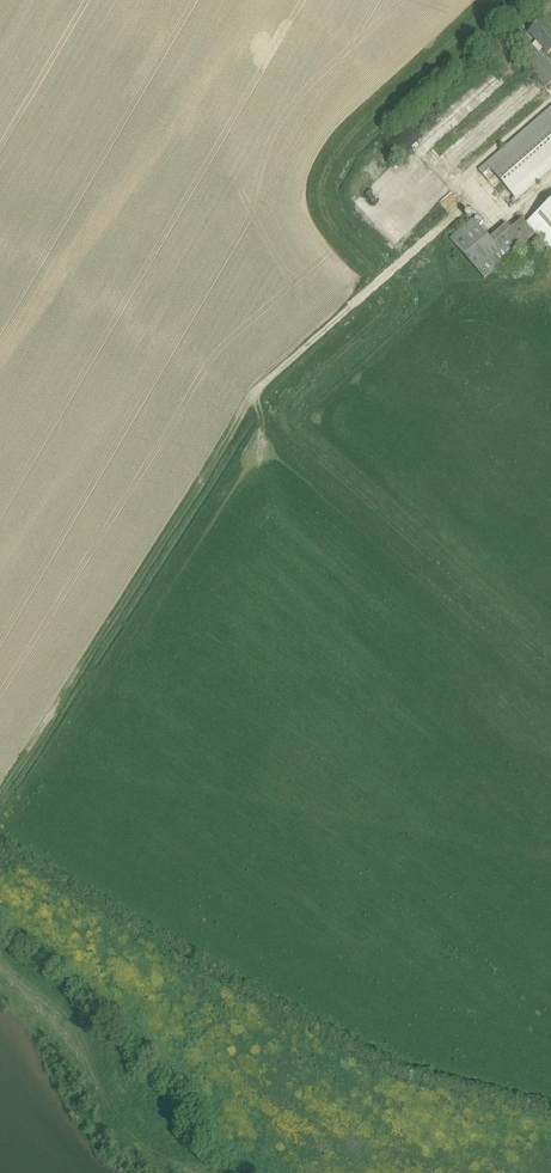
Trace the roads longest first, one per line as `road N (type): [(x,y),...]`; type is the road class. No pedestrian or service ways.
road 1 (track): [(459,209),(249,405)]

